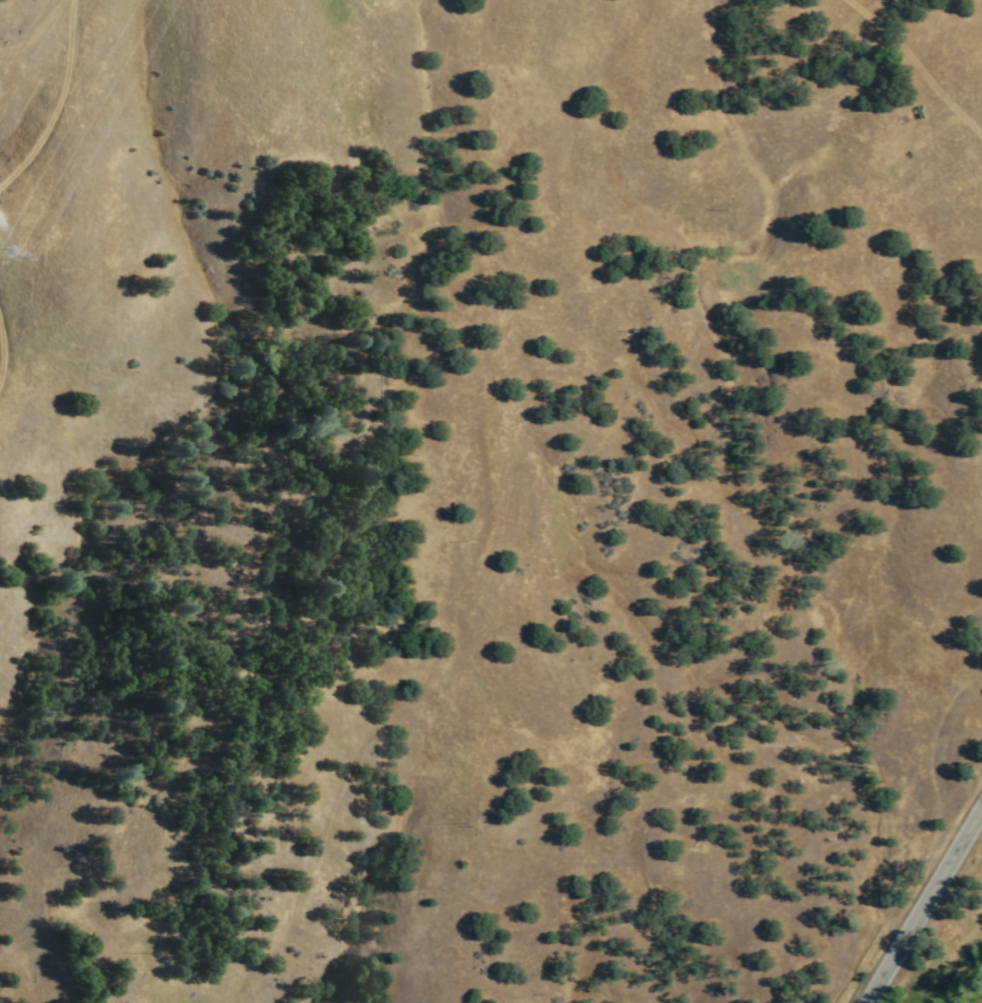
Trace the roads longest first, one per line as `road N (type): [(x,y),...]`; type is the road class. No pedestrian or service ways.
road 1 (tertiary): [(866,1002),(981,806)]
road 2 (track): [(981,134),(853,0)]

